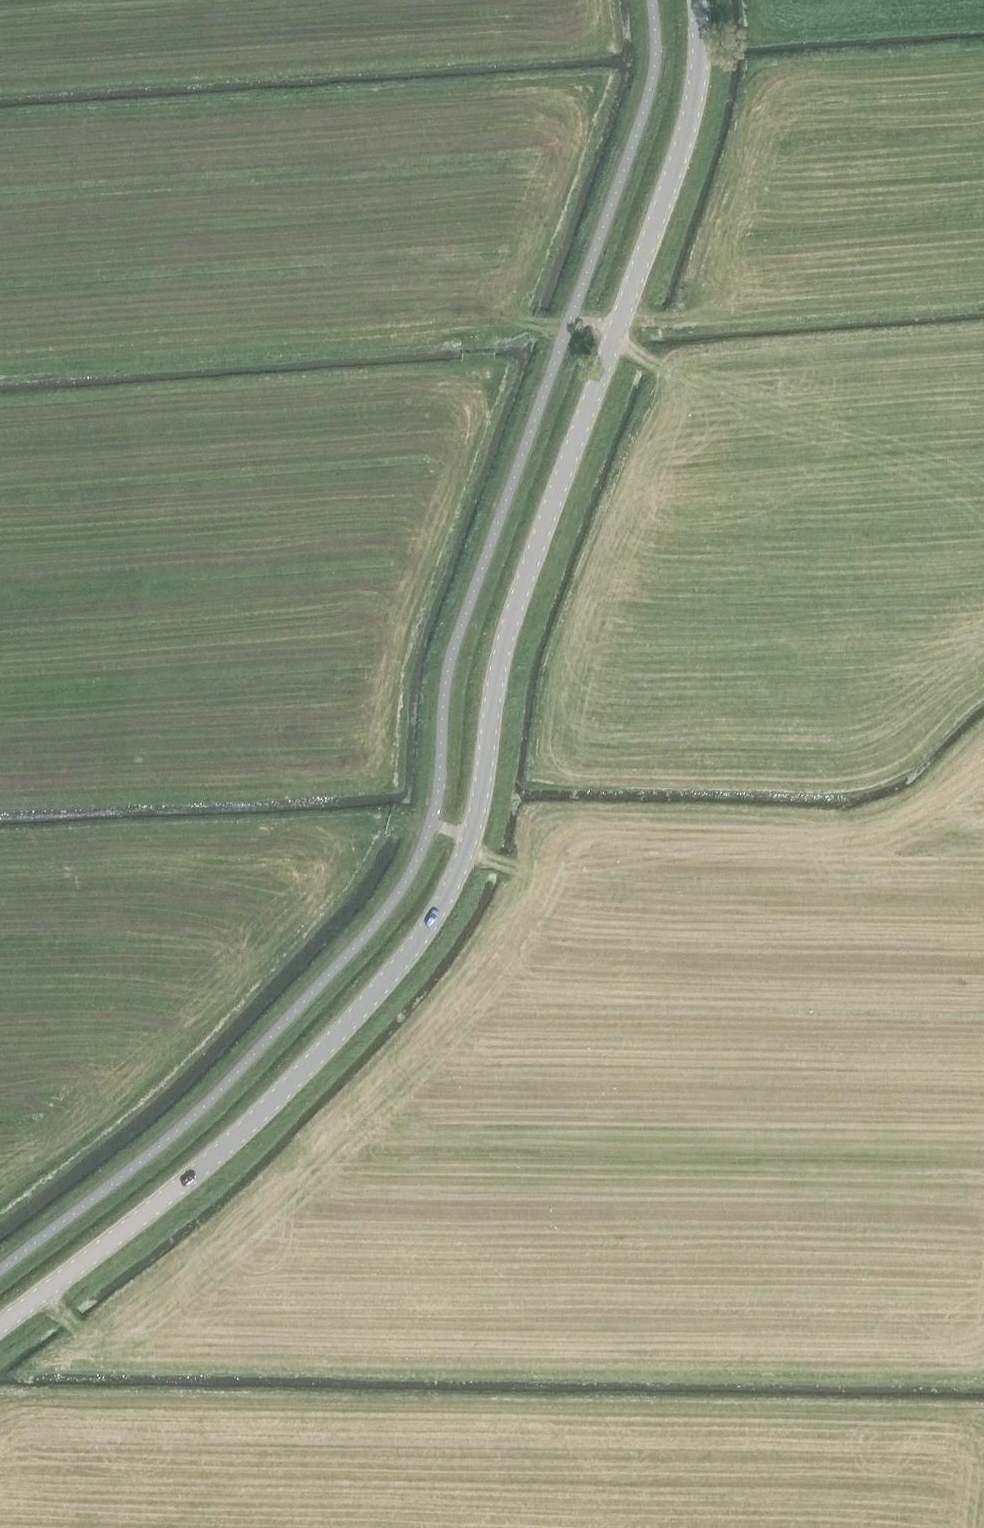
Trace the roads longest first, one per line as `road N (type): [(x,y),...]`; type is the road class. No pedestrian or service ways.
road 1 (secondary): [(697,0),(699,65),(689,120),(511,616),(477,807),(449,891),(384,982),(256,1117),(0,1325)]

